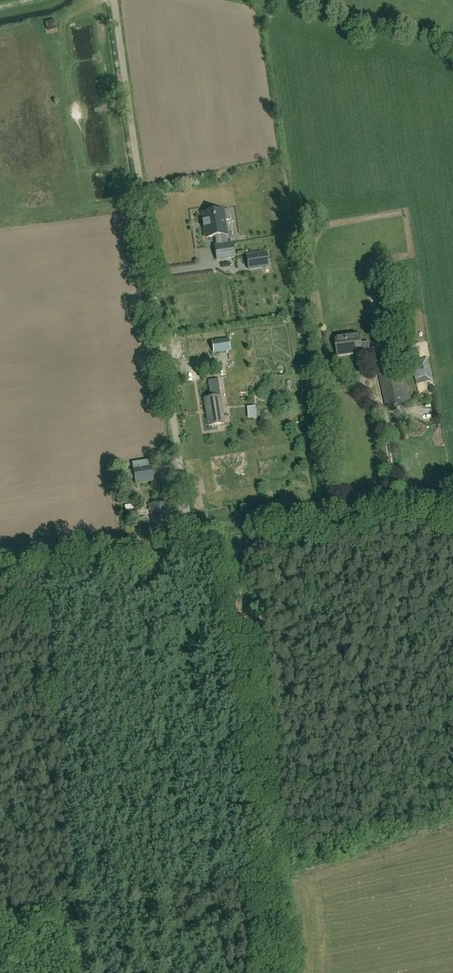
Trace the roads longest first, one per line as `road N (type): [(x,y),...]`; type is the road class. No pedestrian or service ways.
road 1 (unclassified): [(193,552),(113,0)]
road 2 (unclassified): [(269,972),(261,827),(231,607),(240,561)]
road 3 (unclassified): [(240,561),(270,542),(452,514)]
road 4 (unclassified): [(0,580),(193,552)]

